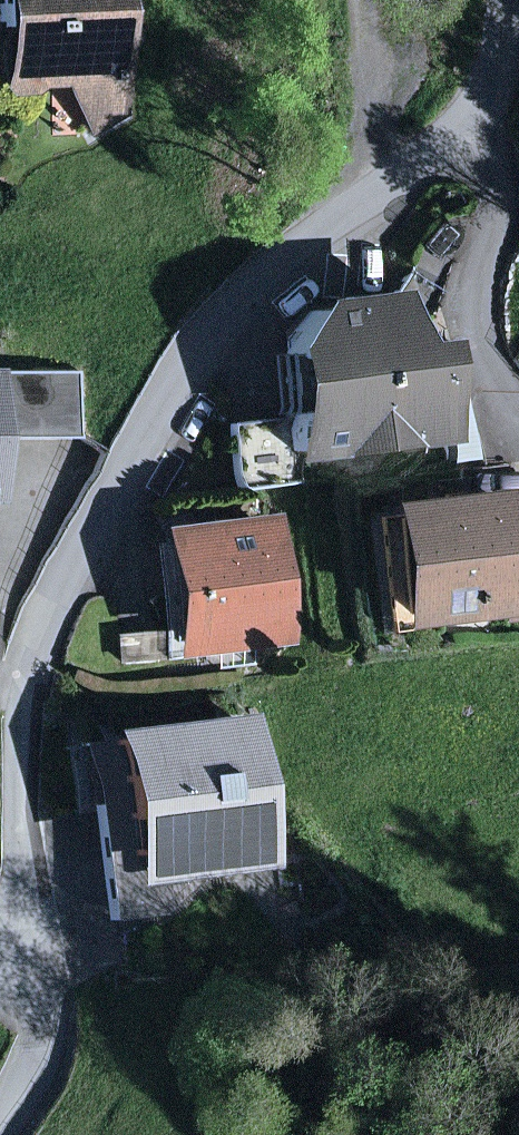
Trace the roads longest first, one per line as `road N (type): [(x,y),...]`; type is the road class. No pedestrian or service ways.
road 1 (residential): [(26,940),(31,715),(60,617),(213,348),(299,251),(494,96),(518,17)]
road 2 (residential): [(3,1134),(42,1053),(45,992),(26,940)]

